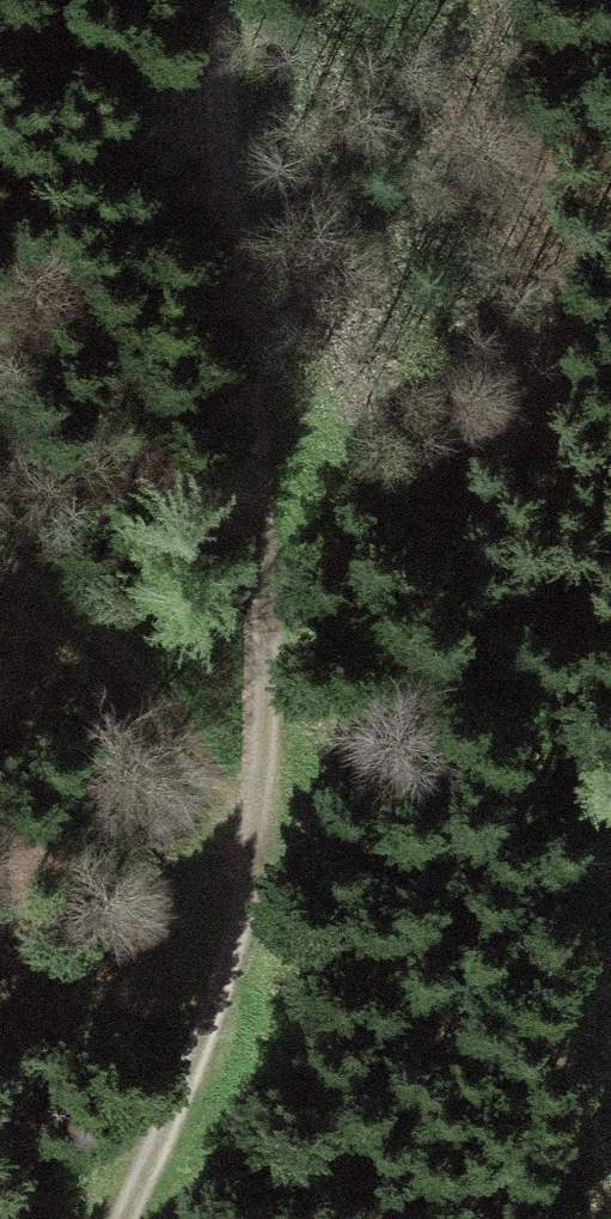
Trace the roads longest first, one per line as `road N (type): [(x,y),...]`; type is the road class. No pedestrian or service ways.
road 1 (track): [(213,0),(247,513),(252,715),(243,843),(220,943),(118,1218)]
road 2 (track): [(224,174),(355,384),(466,599),(610,828)]
road 3 (track): [(243,843),(105,640),(50,592),(0,570)]

